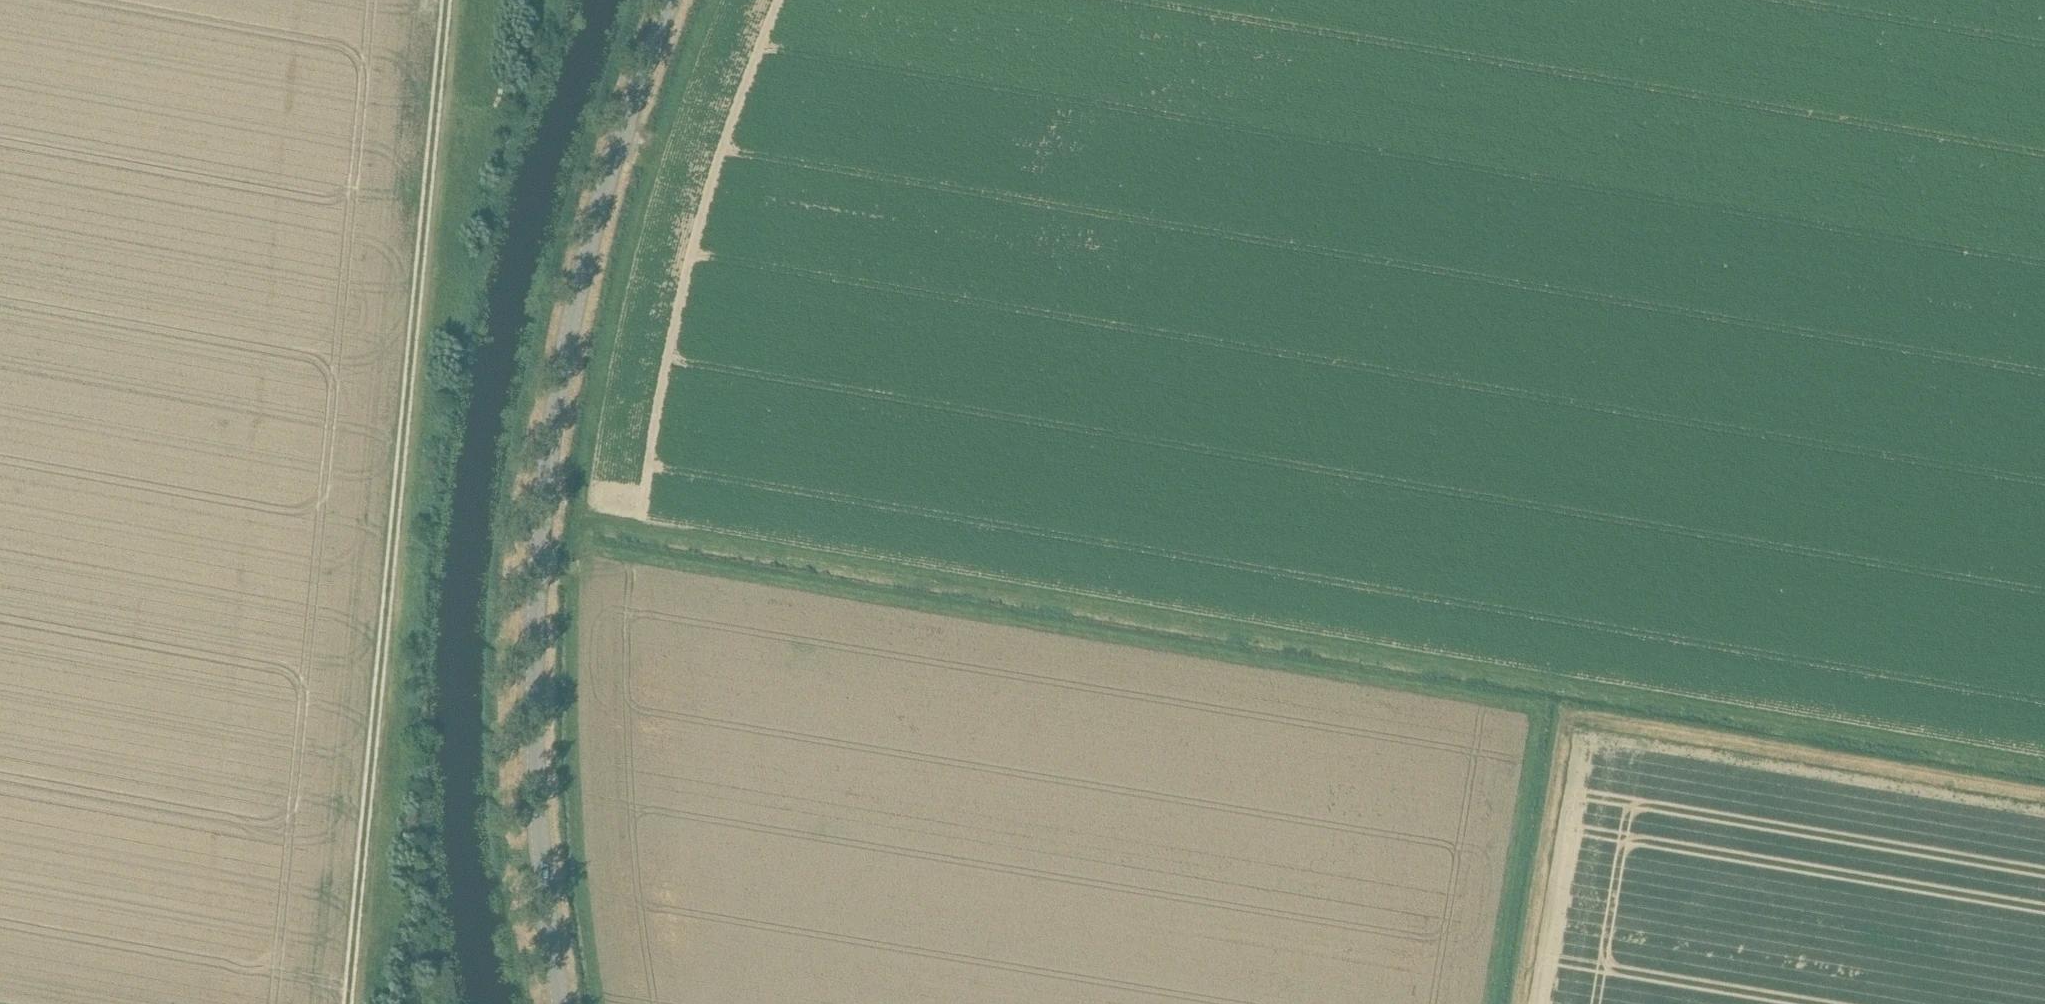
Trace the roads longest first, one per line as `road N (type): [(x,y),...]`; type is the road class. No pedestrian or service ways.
road 1 (tertiary): [(560,1003),(534,709),(546,484),(576,303),(669,0)]
road 2 (track): [(347,1003),(446,0)]

